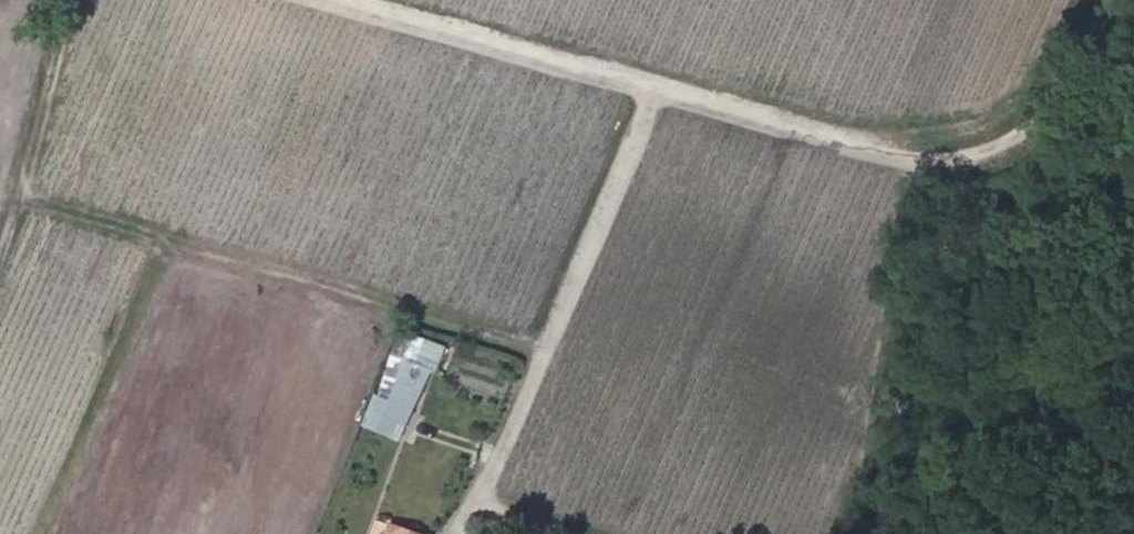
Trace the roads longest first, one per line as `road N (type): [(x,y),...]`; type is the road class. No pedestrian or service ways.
road 1 (track): [(369,0),(1057,183),(1129,0)]
road 2 (track): [(658,80),(524,400),(457,533)]

